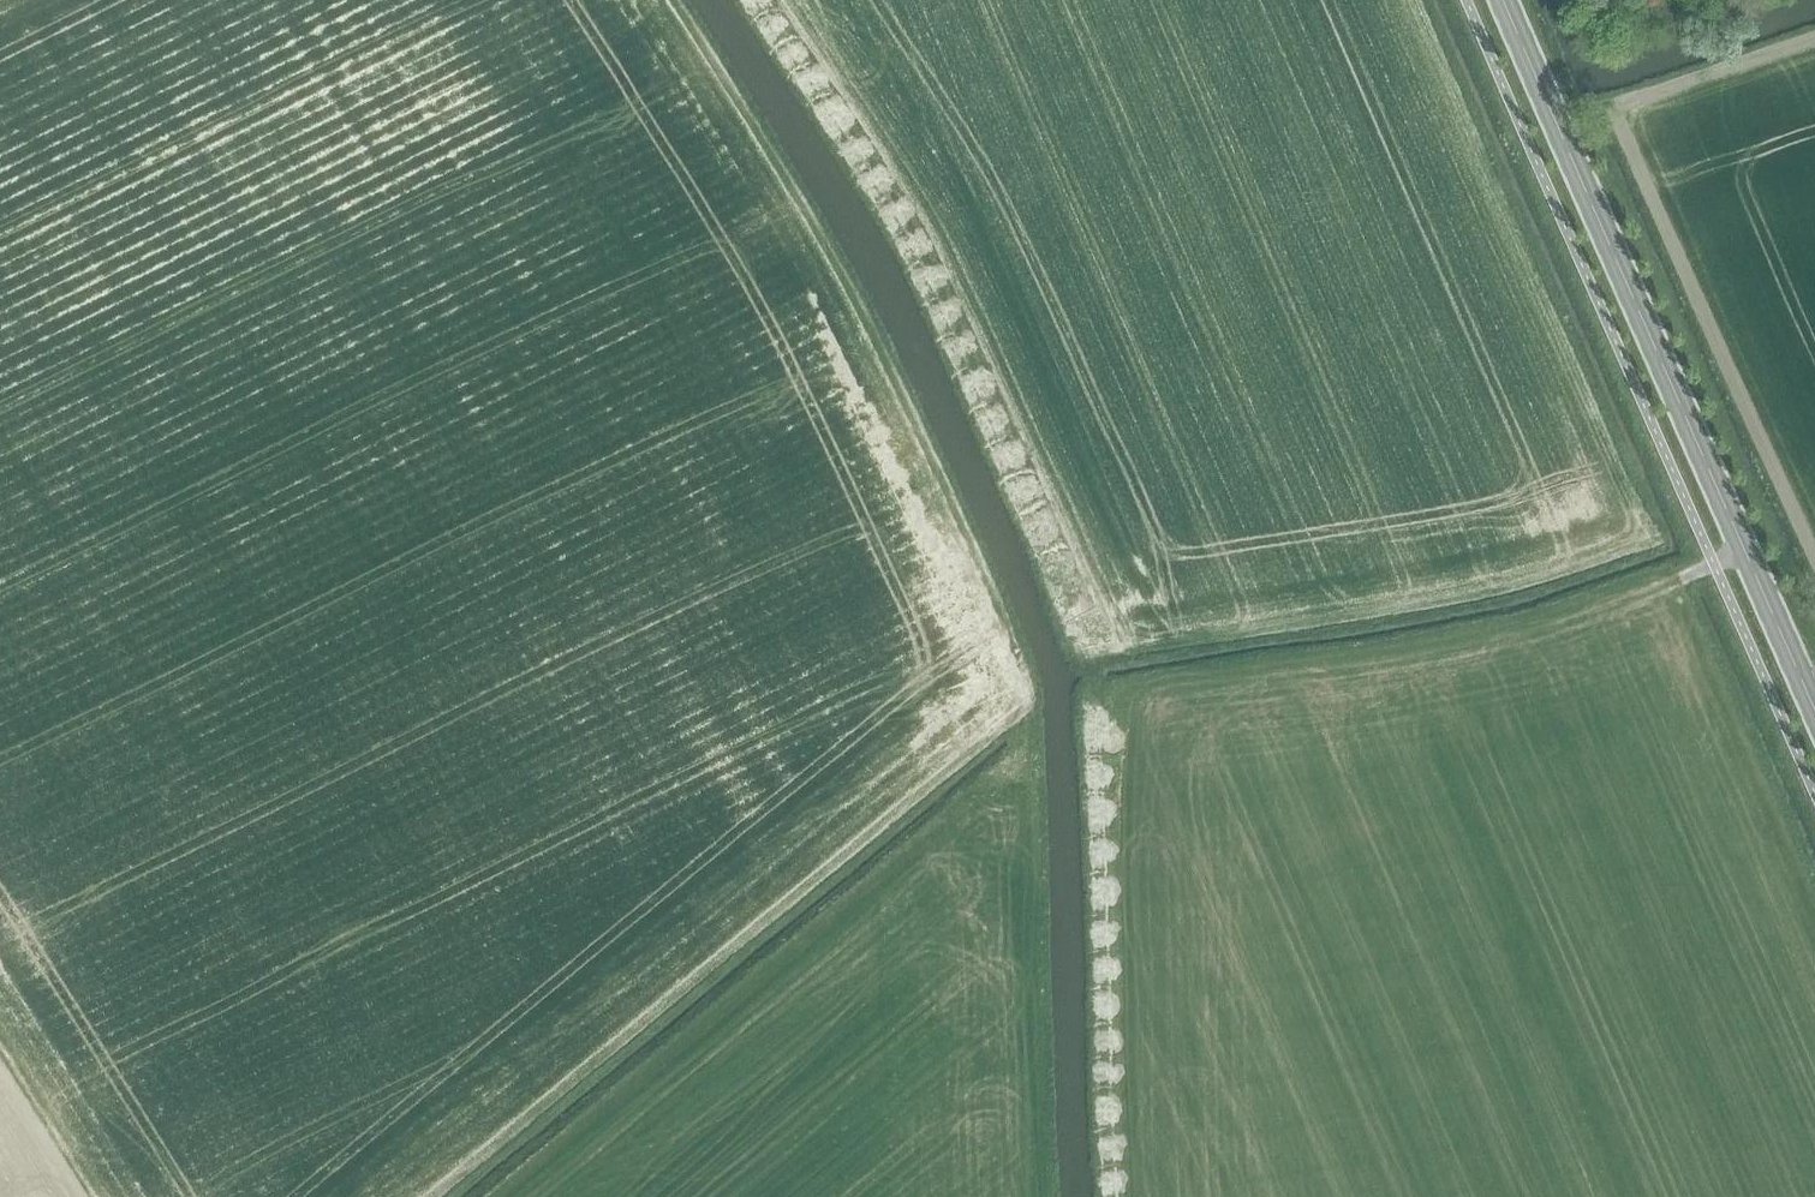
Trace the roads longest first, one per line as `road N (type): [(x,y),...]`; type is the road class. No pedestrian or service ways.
road 1 (primary): [(1814,725),(1499,0)]

